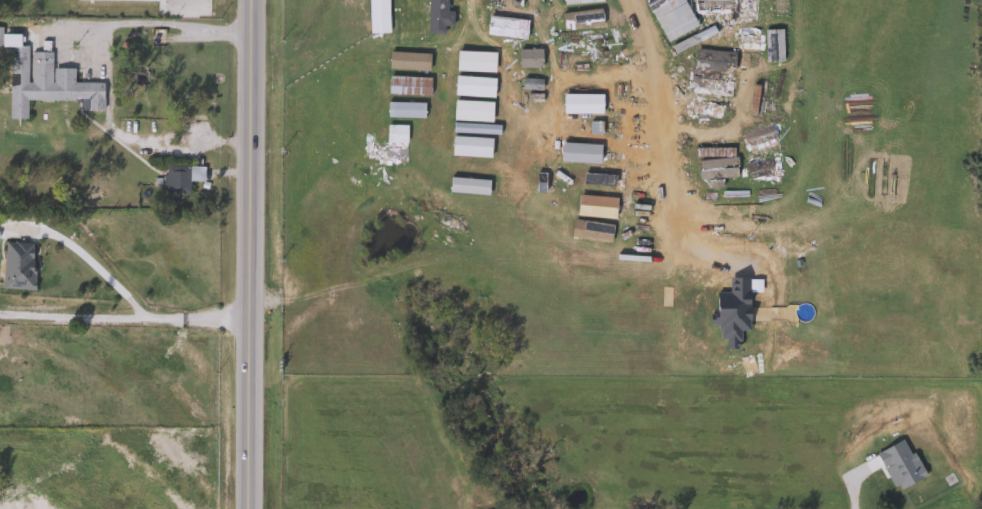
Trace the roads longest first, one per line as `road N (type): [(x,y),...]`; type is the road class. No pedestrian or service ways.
road 1 (secondary): [(250,508),(253,0)]

